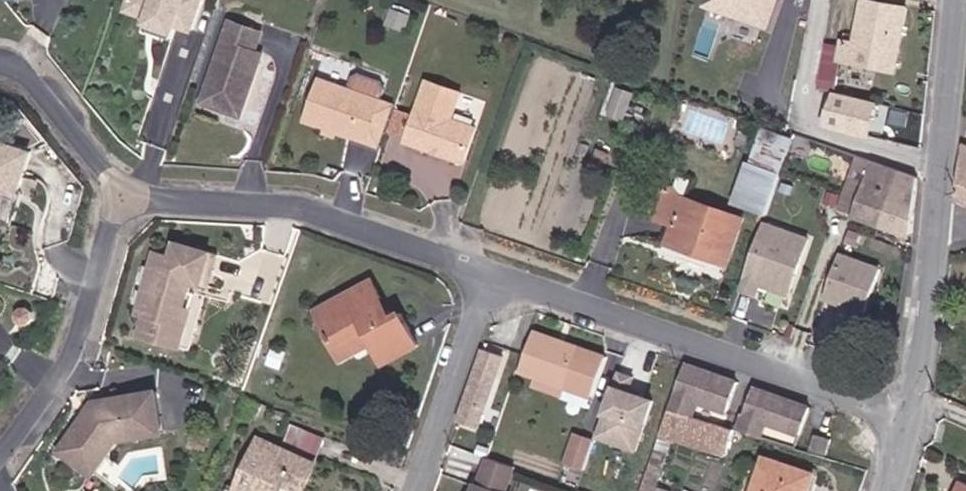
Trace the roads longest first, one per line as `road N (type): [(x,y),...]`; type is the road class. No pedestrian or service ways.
road 1 (residential): [(496,276),(911,422)]
road 2 (residential): [(121,199),(306,206),(496,276)]
road 3 (residential): [(0,453),(44,405),(74,344),(121,199)]
road 4 (residential): [(496,276),(424,490)]
road 5 (unclassified): [(911,422),(935,210)]
road 6 (unclassified): [(935,210),(957,0)]
road 7 (residential): [(121,199),(24,75),(0,67)]

